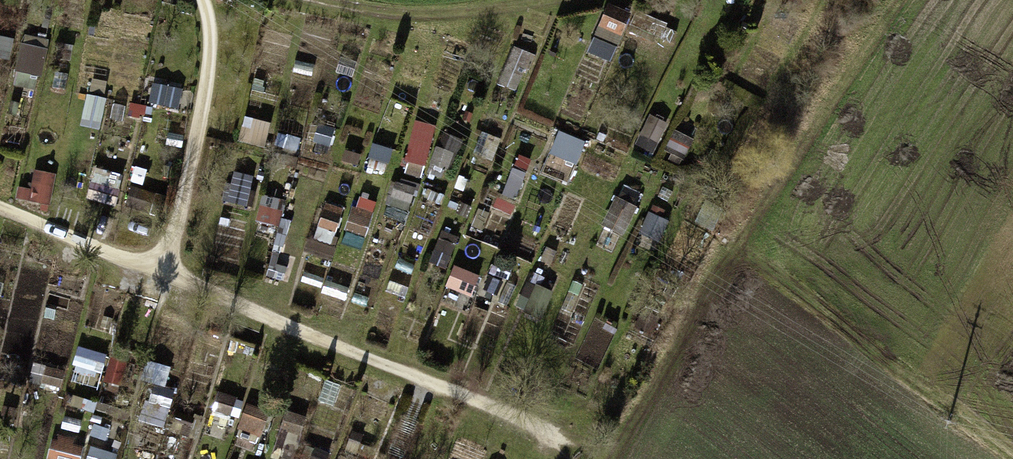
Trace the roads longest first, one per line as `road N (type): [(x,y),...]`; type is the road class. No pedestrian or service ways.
road 1 (track): [(591,458),(166,273),(0,210)]
road 2 (track): [(1012,447),(759,246)]
road 3 (track): [(166,273),(207,85),(203,0)]
road 4 (track): [(322,0),(424,14),(578,0)]

